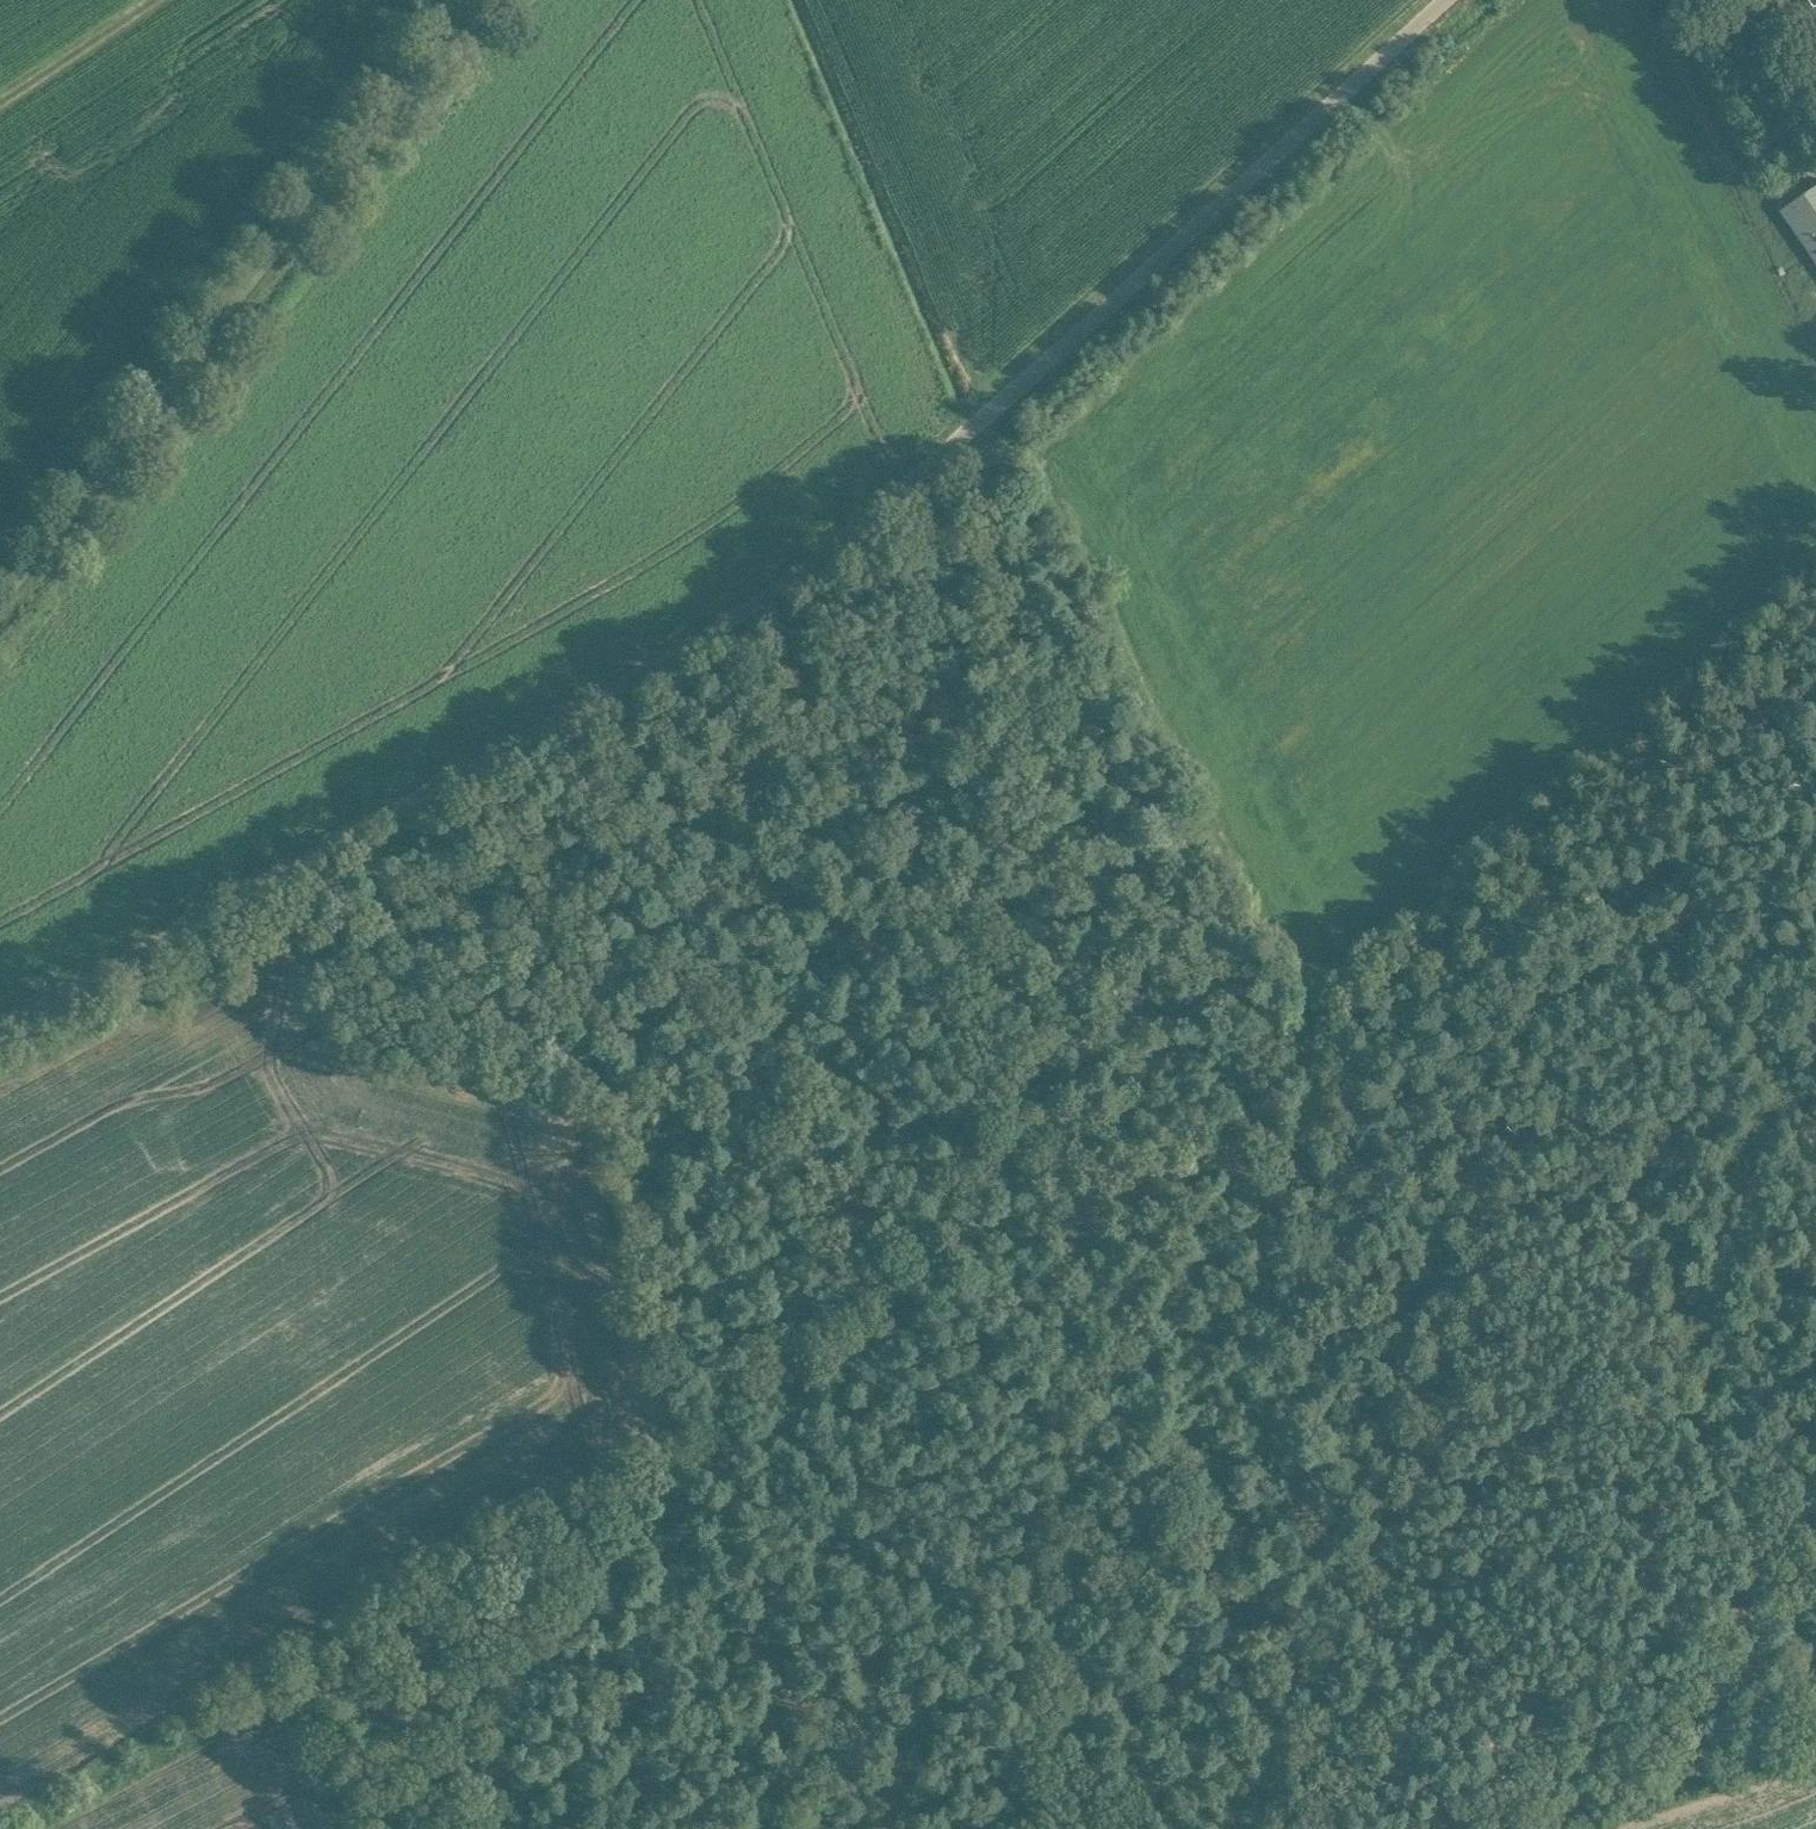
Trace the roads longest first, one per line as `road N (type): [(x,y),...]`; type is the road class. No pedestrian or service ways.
road 1 (unclassified): [(0,1029),(451,781),(797,576),(966,434),(1446,0)]
road 2 (track): [(0,106),(161,0)]

